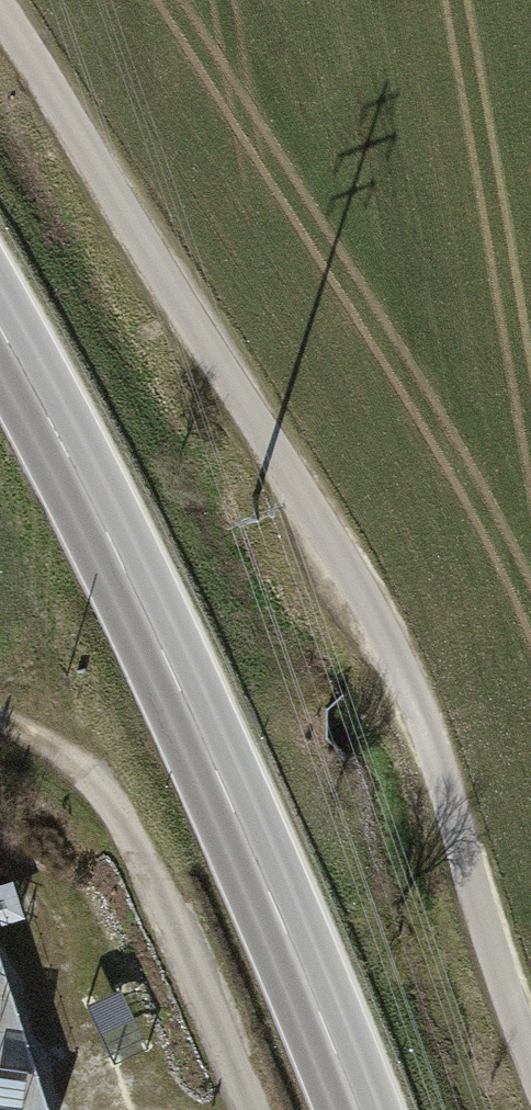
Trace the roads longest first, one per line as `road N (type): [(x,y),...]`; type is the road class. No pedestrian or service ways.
road 1 (unclassified): [(0,1),(315,505),(427,732),(530,1023)]
road 2 (primary): [(368,1109),(119,527),(0,328)]
road 3 (unclassified): [(0,724),(47,746),(105,796),(172,921),(247,1109)]

